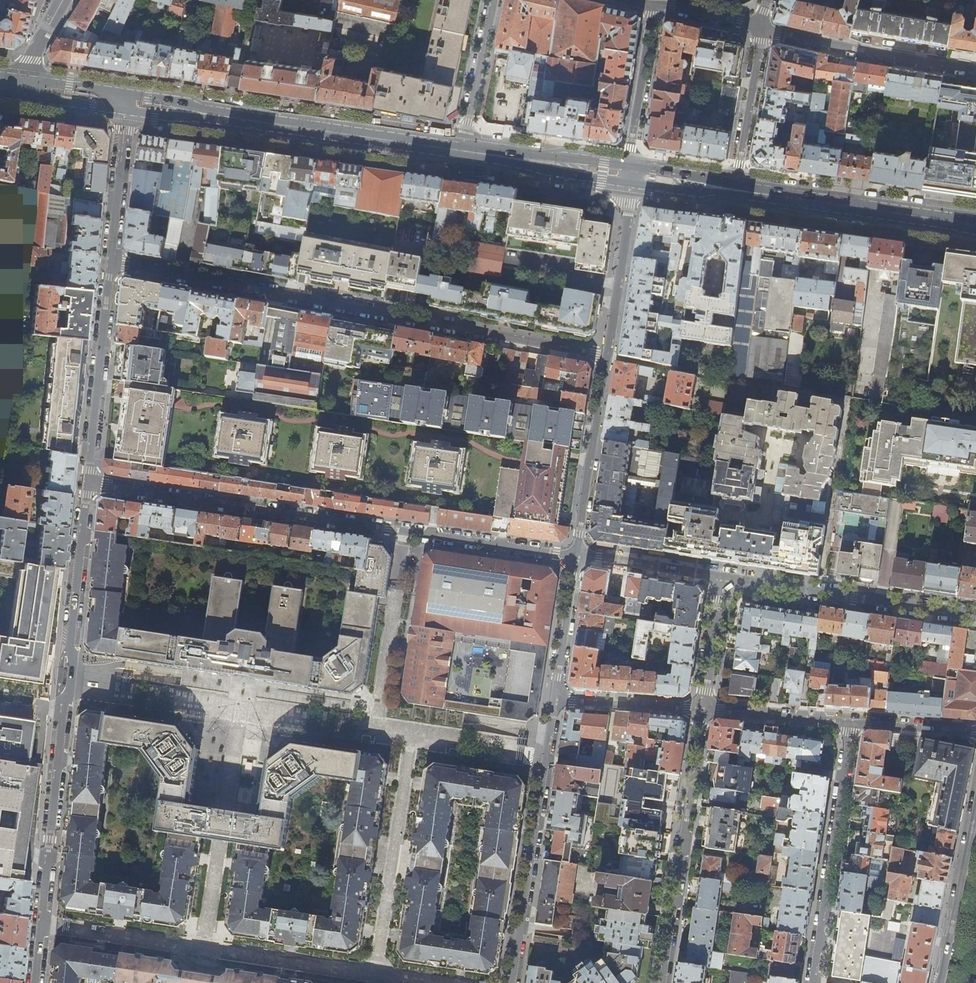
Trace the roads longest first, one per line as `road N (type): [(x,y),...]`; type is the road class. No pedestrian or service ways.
road 1 (unclassified): [(111,263),(606,355)]
road 2 (primary): [(129,110),(461,157)]
road 3 (unclassified): [(407,532),(88,484)]
road 4 (residential): [(662,982),(704,708)]
road 5 (residential): [(851,722),(812,982)]
road 6 (residential): [(375,976),(412,735)]
road 7 (residential): [(42,926),(71,685)]
road 8 (residential): [(205,950),(242,711)]
road 9 (primary): [(736,194),(975,228)]
road 10 (residential): [(546,755),(512,982)]
road 11 (residential): [(88,484),(111,263)]
road 12 (residential): [(975,72),(762,31)]
road 13 (residential): [(606,355),(574,556)]
road 14 (residential): [(71,685),(88,484)]
road 15 (residential): [(407,532),(376,730)]
road 16 (tertiary): [(975,793),(940,982)]
road 17 (residential): [(630,179),(606,355)]
road 18 (residential): [(653,6),(630,179)]
road 19 (residential): [(71,685),(242,711)]
road 20 (residential): [(205,950),(375,976)]
road 21 (primary): [(461,157),(630,179)]
road 22 (unclassified): [(574,556),(407,532)]
road 23 (residential): [(890,604),(724,576)]
road 24 (residential): [(762,31),(736,194)]
road 25 (residential): [(42,926),(205,950)]
road 26 (residential): [(461,157),(493,0)]
road 27 (residential): [(111,263),(129,110)]
road 28 (residential): [(724,576),(574,556)]
road 29 (residential): [(556,700),(704,708)]
road 30 (residential): [(704,708),(851,722)]
road 31 (residential): [(574,556),(556,700)]
road 32 (residential): [(412,735),(546,755)]
road 33 (residential): [(242,711),(376,730)]
road 34 (residential): [(704,708),(724,576)]
road 35 (residential): [(851,722),(975,731)]

